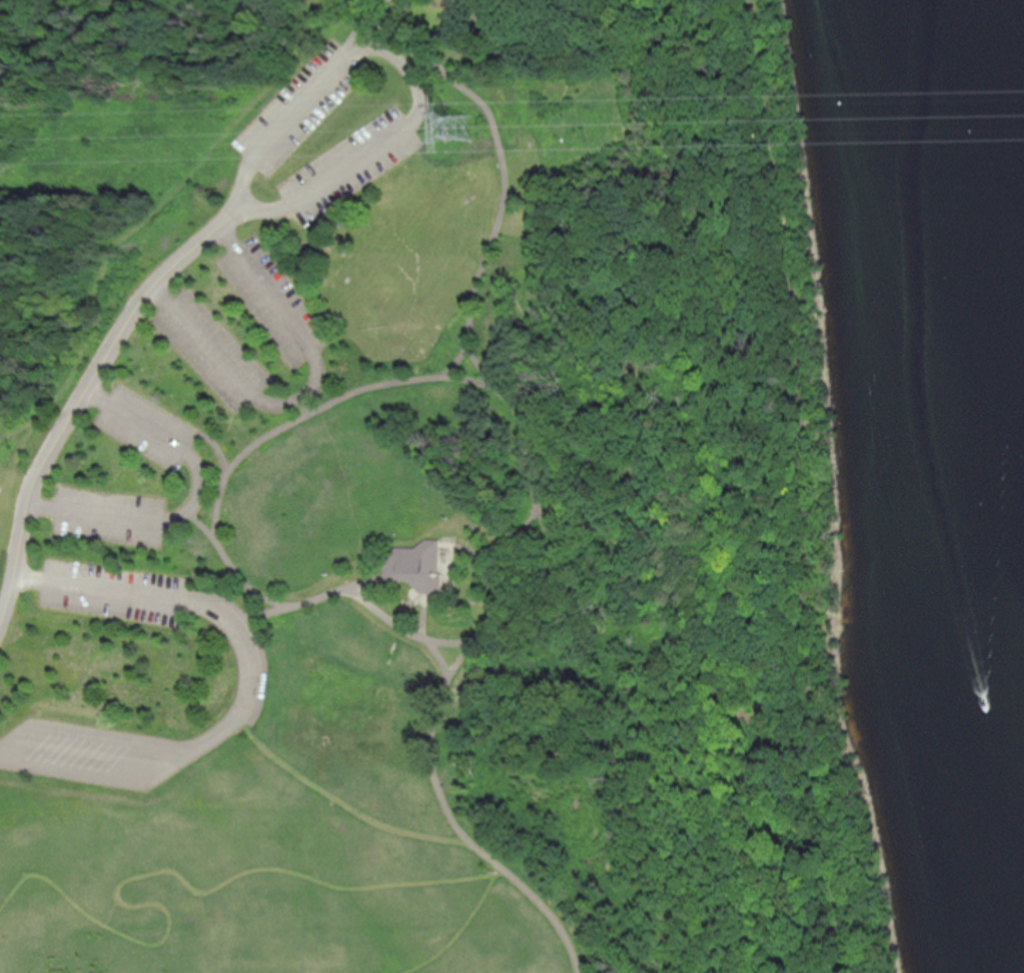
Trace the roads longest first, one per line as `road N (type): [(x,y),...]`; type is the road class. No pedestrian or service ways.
road 1 (residential): [(0,625),(25,504),(46,450),(150,282),(242,212)]

